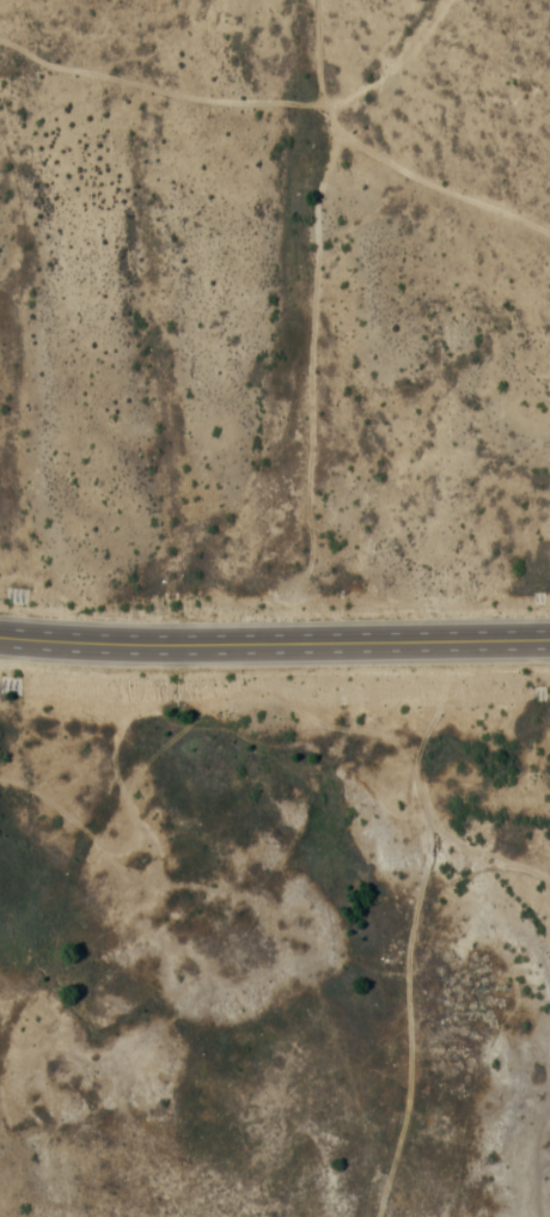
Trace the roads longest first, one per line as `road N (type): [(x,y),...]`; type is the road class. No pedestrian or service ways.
road 1 (secondary): [(0,632),(220,641),(549,637)]

